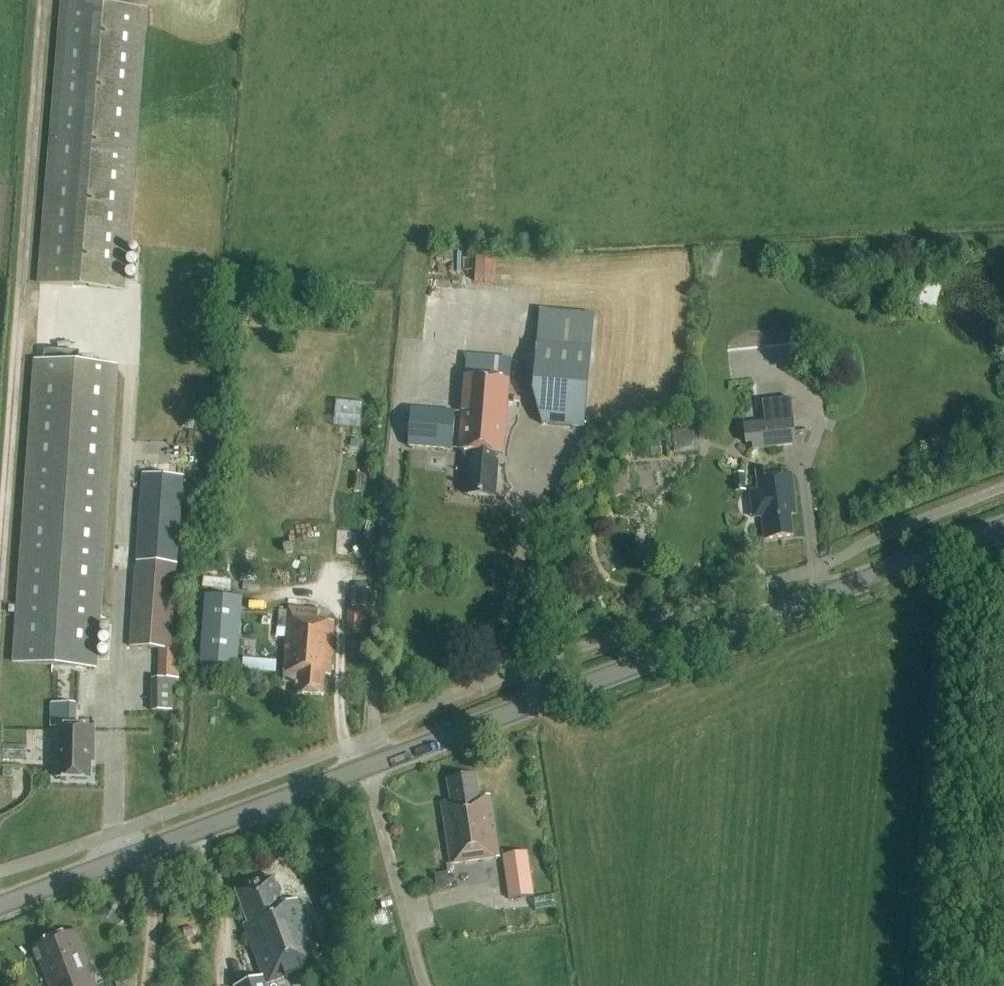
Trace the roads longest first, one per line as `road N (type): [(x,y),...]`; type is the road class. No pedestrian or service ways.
road 1 (tertiary): [(0,906),(867,576),(1003,531)]

